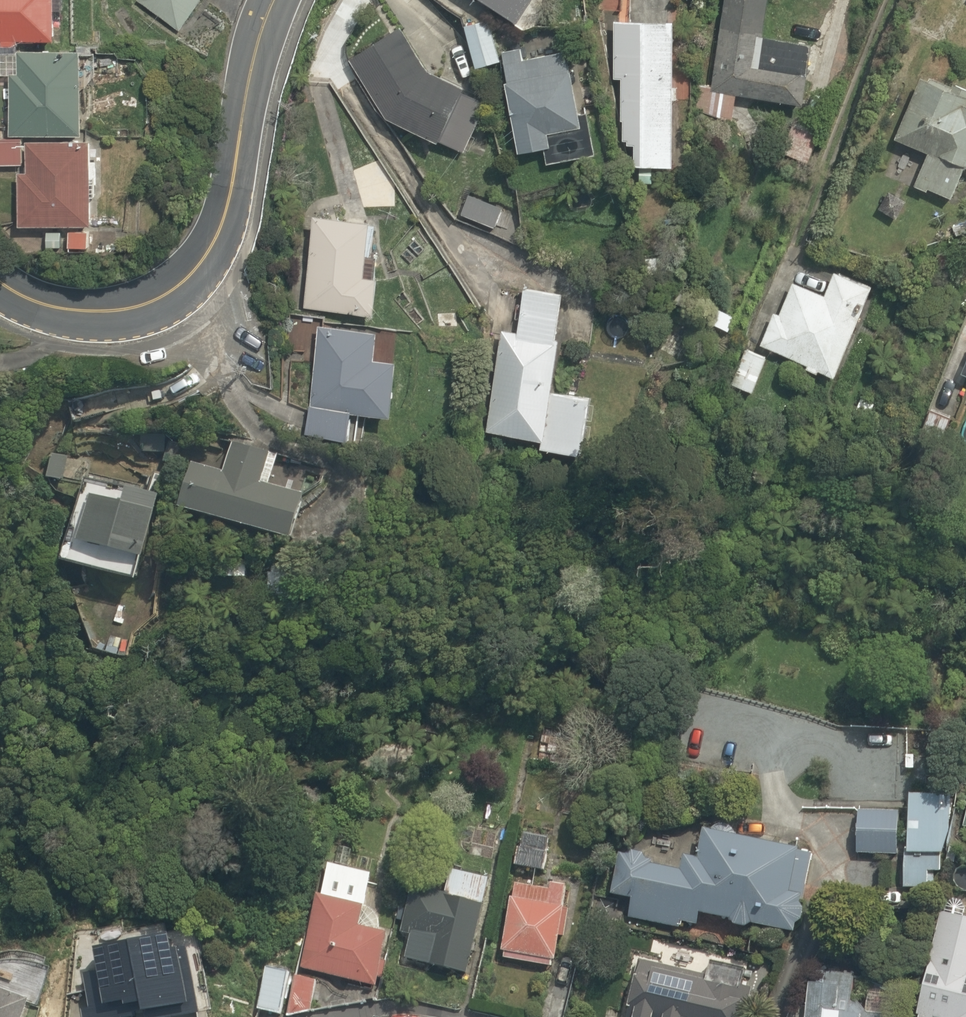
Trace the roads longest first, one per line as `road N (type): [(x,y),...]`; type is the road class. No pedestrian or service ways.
road 1 (residential): [(0,283),(18,298),(73,316),(141,311),(185,282),(220,232),(239,166),(247,75),(275,0)]

